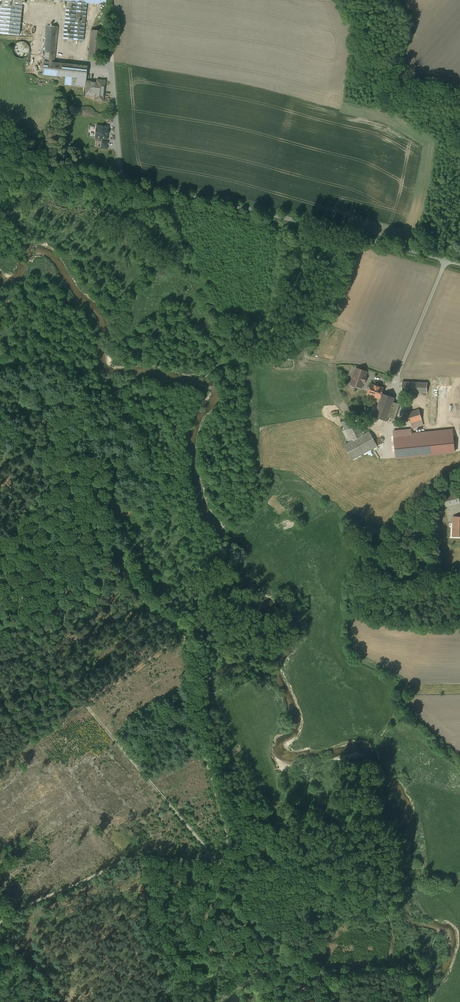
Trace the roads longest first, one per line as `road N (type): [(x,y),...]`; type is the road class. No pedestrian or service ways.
road 1 (track): [(70,458),(79,453),(112,467),(111,532),(122,572),(145,605),(183,631),(192,723),(228,845),(219,864)]
road 2 (unclassified): [(0,174),(121,183),(459,264)]
road 3 (track): [(0,608),(219,864)]
road 4 (track): [(0,923),(137,859),(219,864)]
road 5 (track): [(219,864),(261,922),(326,976)]

